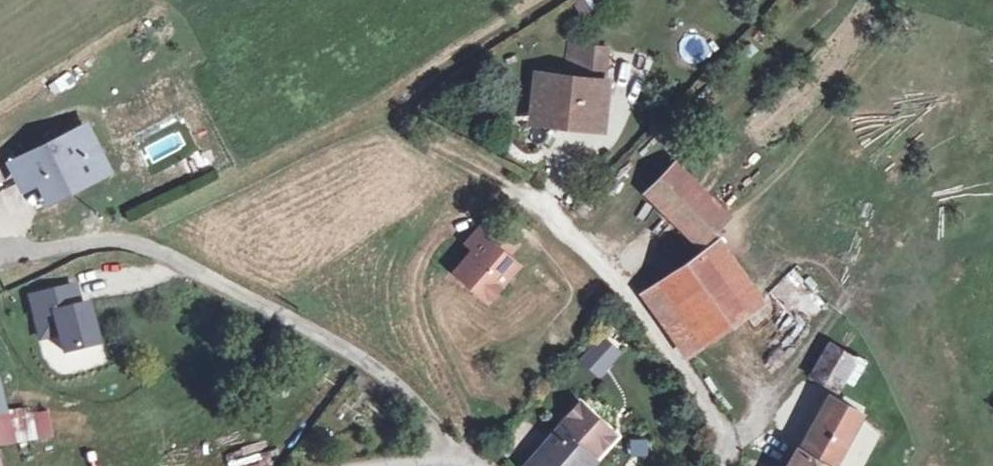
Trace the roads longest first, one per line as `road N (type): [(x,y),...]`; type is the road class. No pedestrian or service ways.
road 1 (residential): [(34,246),(110,237),(157,248),(371,360),(430,416),(459,465)]
road 2 (track): [(552,0),(392,115),(540,211)]
road 3 (residential): [(540,211),(620,291),(695,387),(714,422),(721,465)]

